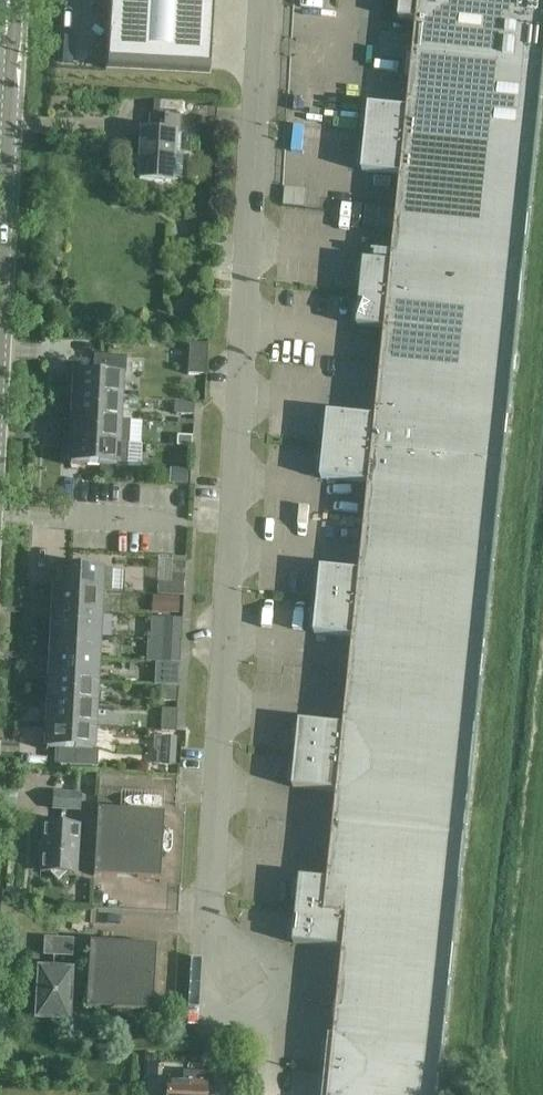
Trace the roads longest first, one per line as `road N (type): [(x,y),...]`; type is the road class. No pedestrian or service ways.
road 1 (unclassified): [(260,0),(202,937),(244,987)]
road 2 (unclassified): [(0,247),(11,0)]

